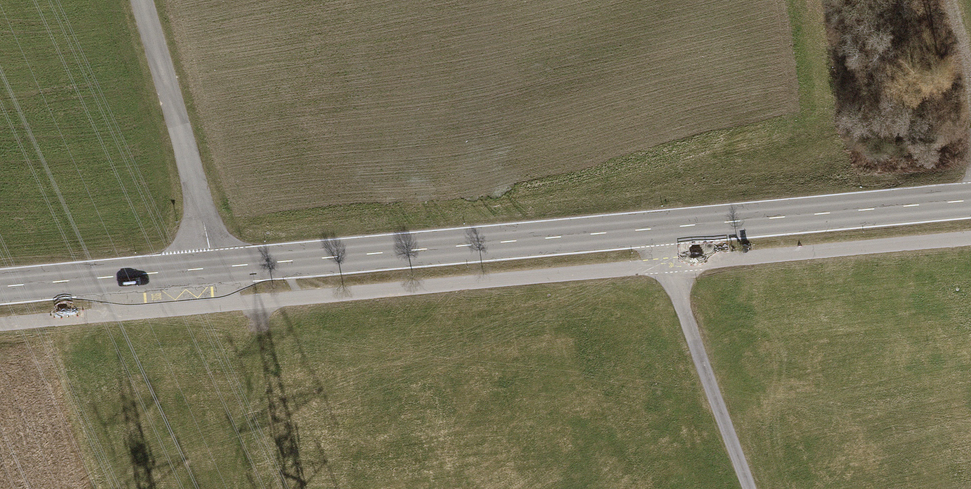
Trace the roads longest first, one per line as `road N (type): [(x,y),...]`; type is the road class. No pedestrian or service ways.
road 1 (secondary): [(212,268),(662,228)]
road 2 (secondary): [(662,228),(970,200)]
road 3 (unclassified): [(212,268),(199,191),(141,0)]
road 4 (unclassified): [(662,228),(668,266),(750,488)]
road 5 (secondary): [(0,287),(212,268)]

